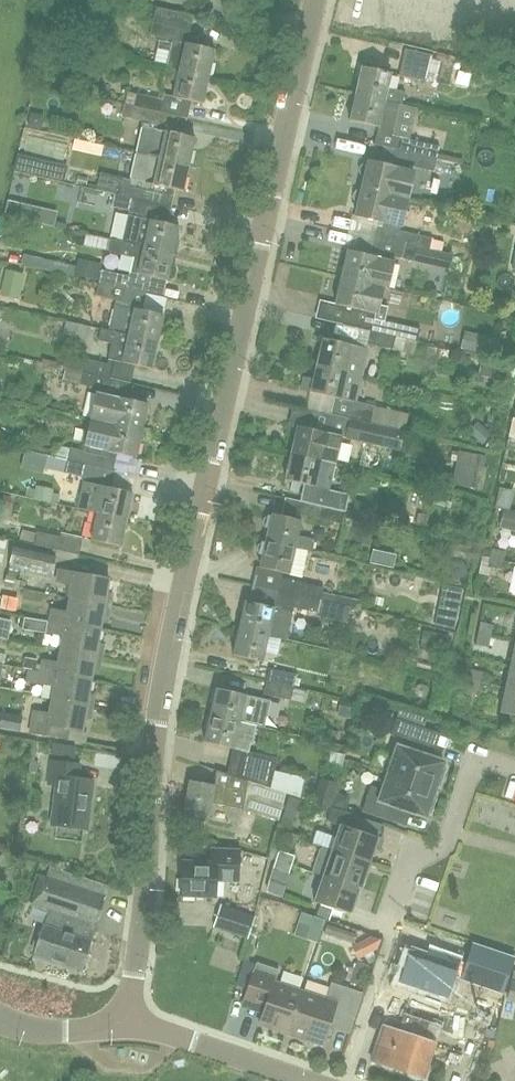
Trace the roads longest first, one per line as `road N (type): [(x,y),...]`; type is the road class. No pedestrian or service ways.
road 1 (unclassified): [(128,1021),(145,891),(154,725),(171,624),(316,0)]
road 2 (residential): [(394,928),(410,856),(451,843),(473,757),(514,765)]
road 3 (tertiary): [(311,1080),(128,1021)]
road 4 (tertiary): [(128,1021),(69,1031),(0,1017)]

